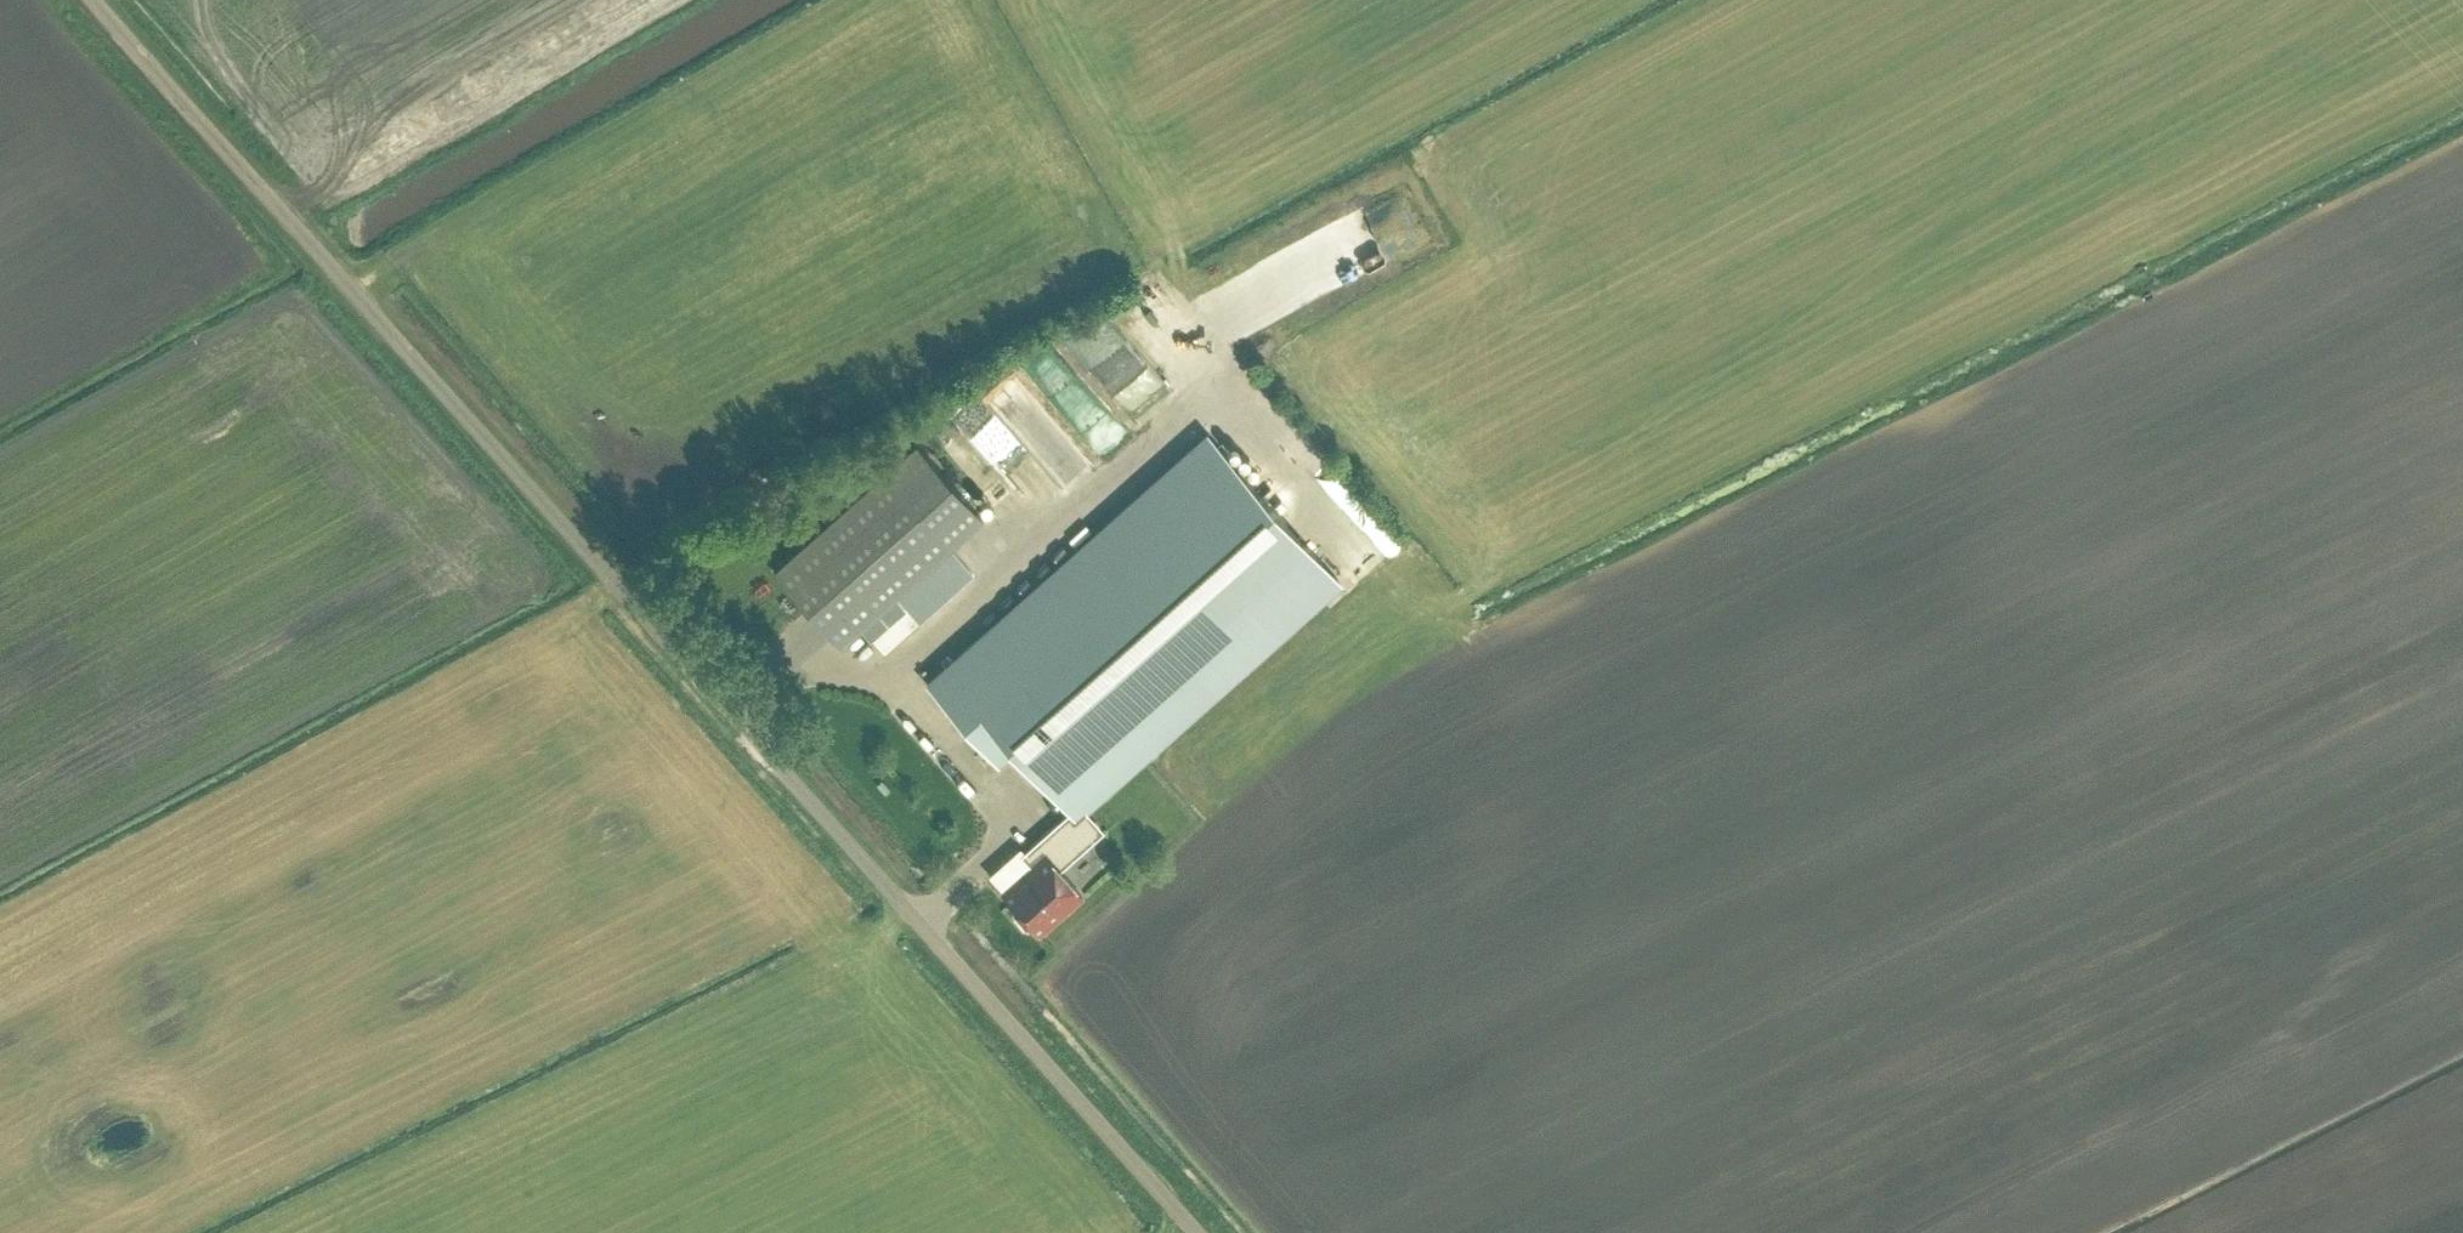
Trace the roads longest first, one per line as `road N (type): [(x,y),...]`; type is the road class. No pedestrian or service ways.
road 1 (unclassified): [(1199,1232),(94,0)]

